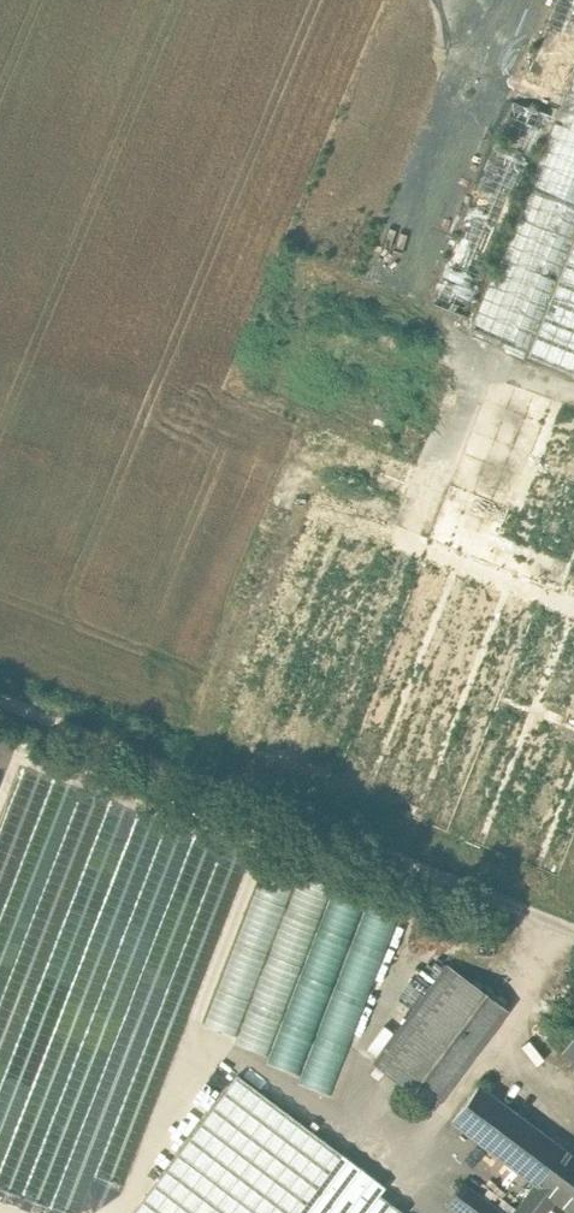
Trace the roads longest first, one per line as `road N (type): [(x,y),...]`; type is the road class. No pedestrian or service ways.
road 1 (track): [(573,927),(0,699)]
road 2 (track): [(573,392),(477,361),(421,509)]

